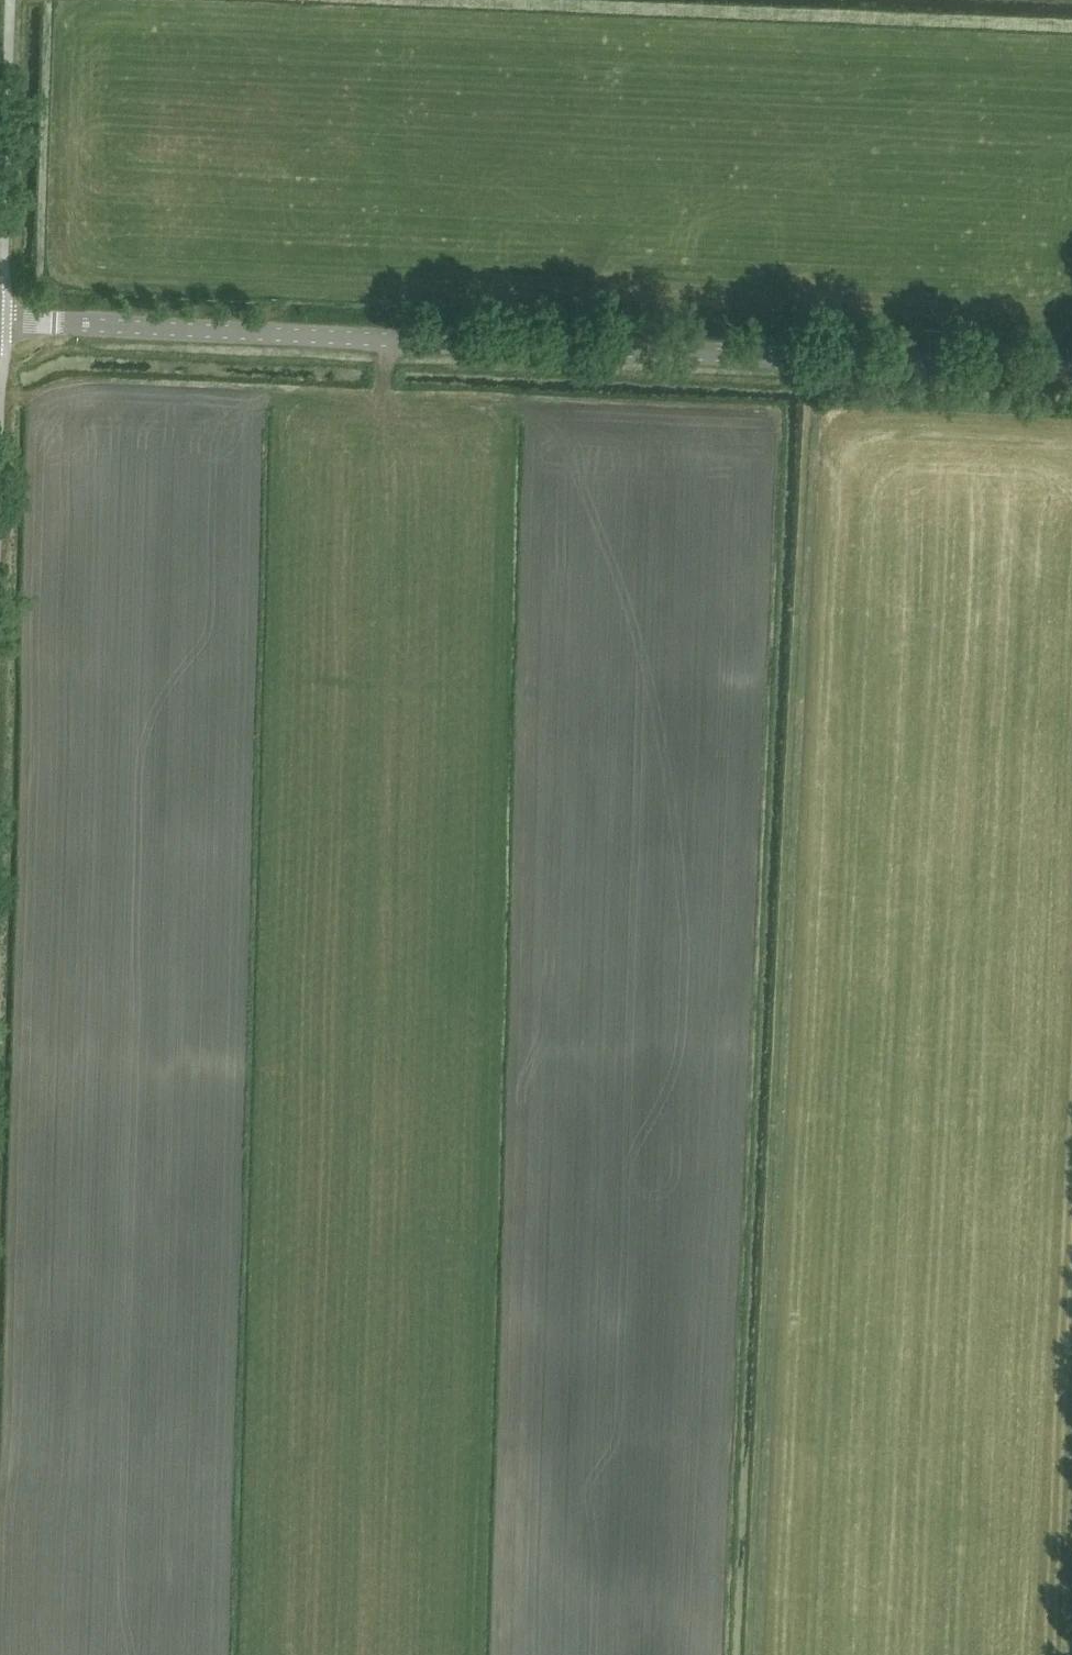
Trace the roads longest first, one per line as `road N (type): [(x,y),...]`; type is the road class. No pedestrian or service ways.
road 1 (unclassified): [(0,320),(1071,369)]

